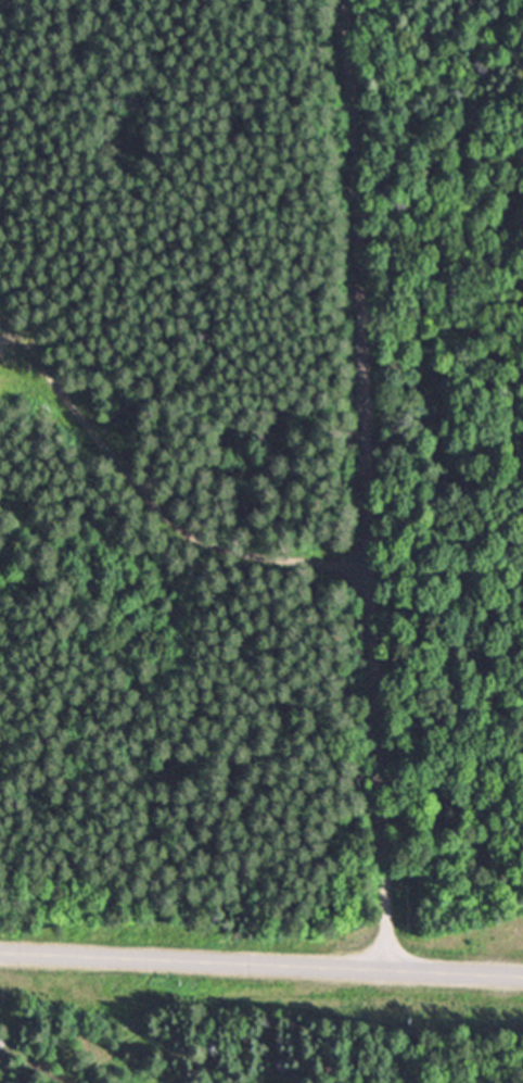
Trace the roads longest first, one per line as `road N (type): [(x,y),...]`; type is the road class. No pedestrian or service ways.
road 1 (residential): [(384,970),(339,0)]
road 2 (secondary): [(522,976),(0,952)]
road 3 (track): [(369,590),(294,558),(222,552),(131,503),(50,383)]

